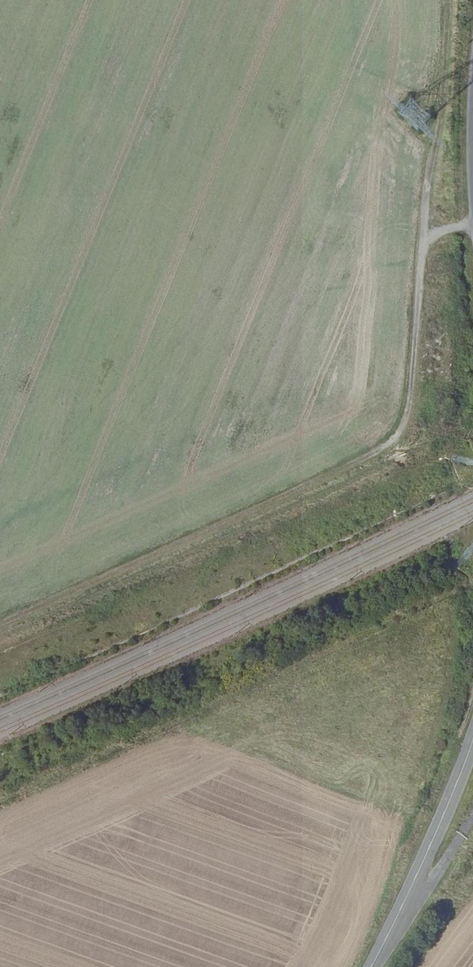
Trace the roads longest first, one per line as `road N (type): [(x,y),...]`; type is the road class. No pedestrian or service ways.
road 1 (track): [(0,625),(373,449),(409,402),(424,231),(472,227)]
road 2 (secondary): [(370,966),(472,740)]
road 3 (track): [(424,231),(449,0)]

